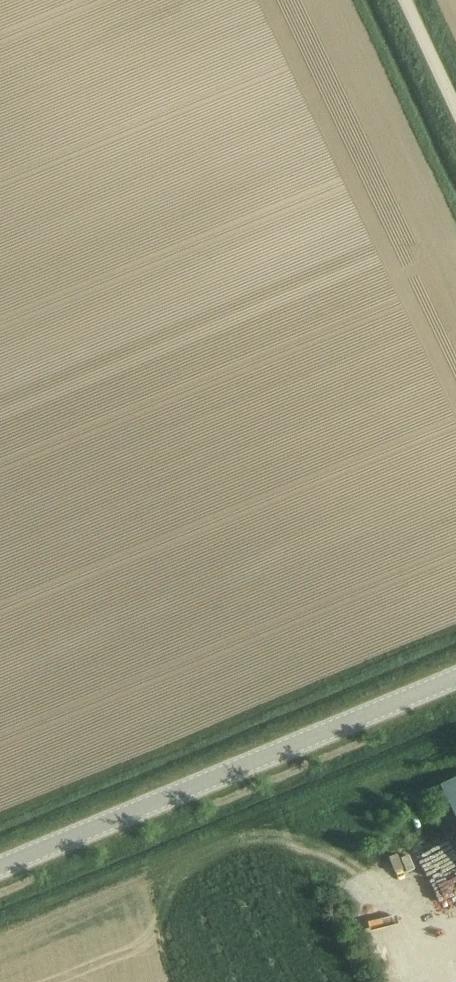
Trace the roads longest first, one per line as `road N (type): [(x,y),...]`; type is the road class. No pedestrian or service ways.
road 1 (unclassified): [(455,679),(0,867)]

